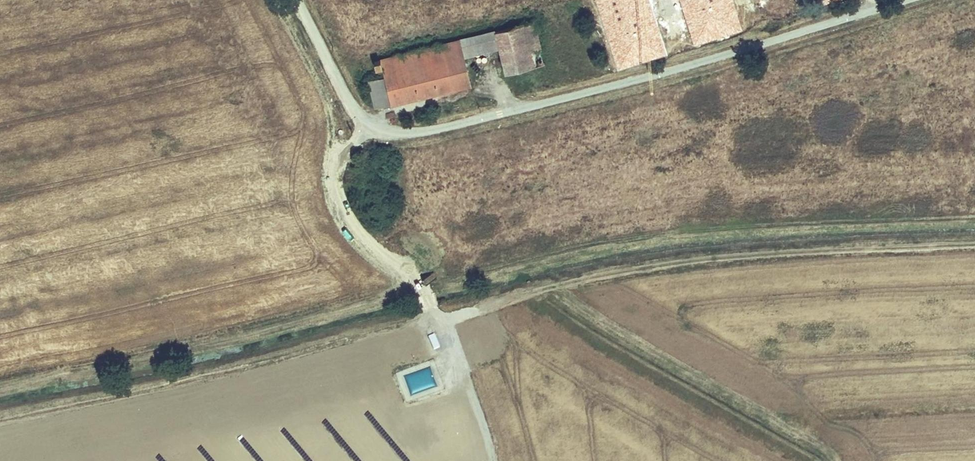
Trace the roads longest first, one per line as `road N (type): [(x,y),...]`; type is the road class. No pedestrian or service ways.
road 1 (unclassified): [(898,0),(557,99),(401,132),(372,127),(350,107),(297,0)]
road 2 (track): [(439,321),(619,273),(737,258),(974,247)]
road 3 (track): [(493,460),(426,293),(367,239),(345,200),(341,165),(372,127)]

